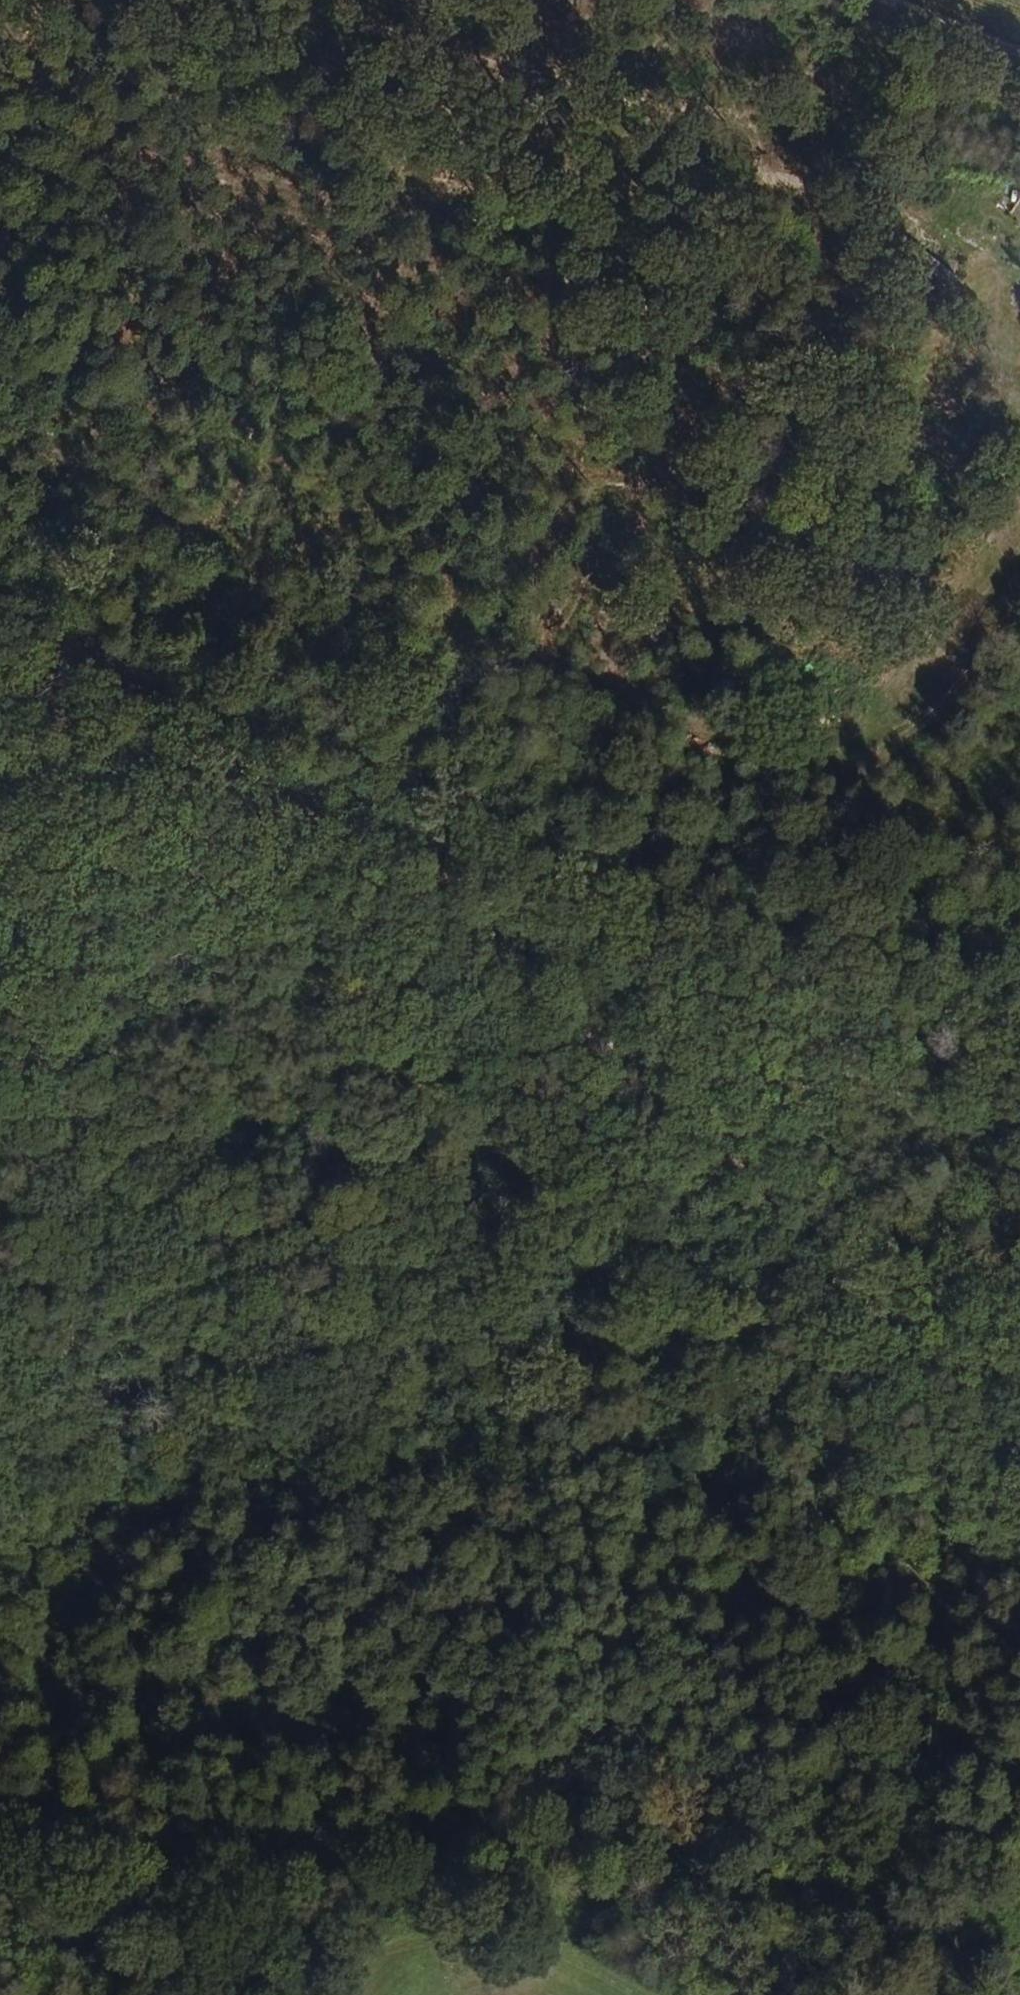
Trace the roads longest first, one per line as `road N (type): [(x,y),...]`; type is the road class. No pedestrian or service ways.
road 1 (track): [(854,0),(1019,66)]

